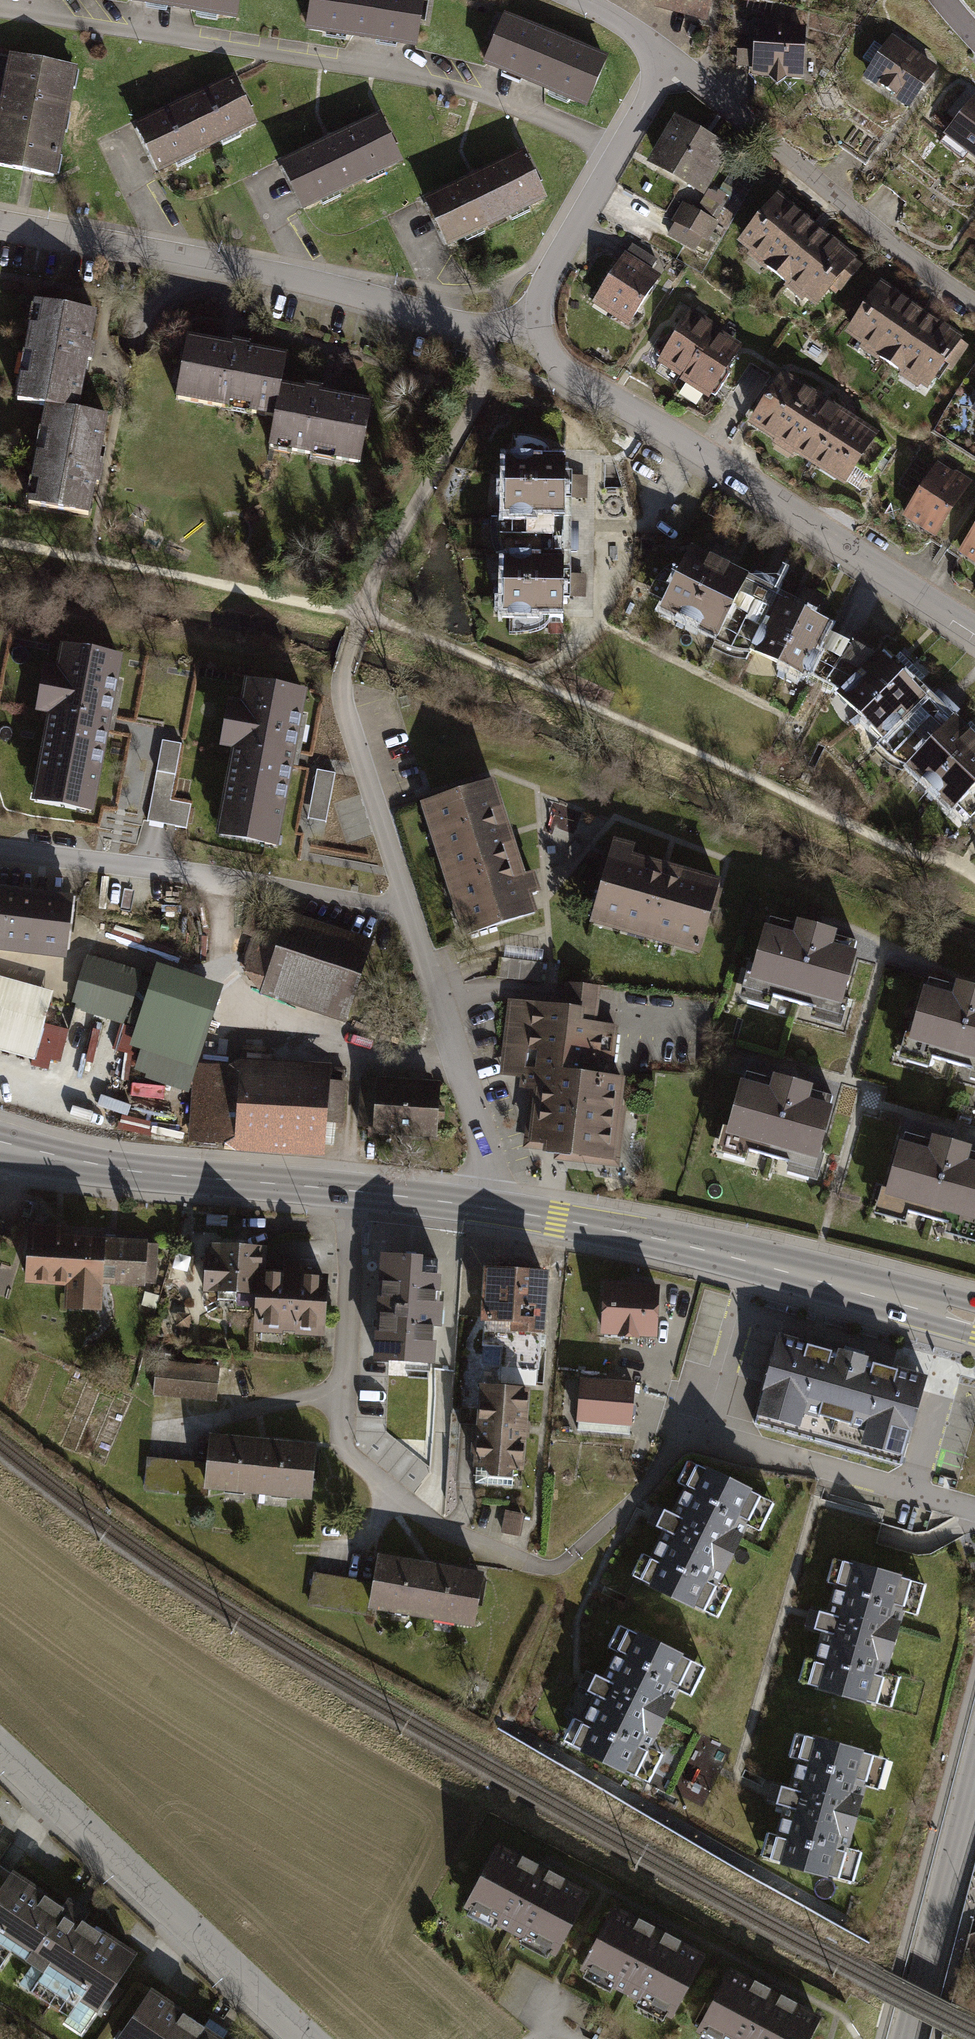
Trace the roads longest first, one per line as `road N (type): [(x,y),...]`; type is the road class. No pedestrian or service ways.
road 1 (track): [(974,881),(959,867),(913,858),(463,651),(361,614),(0,541)]
road 2 (residential): [(619,145),(479,89),(373,63),(0,6)]
road 3 (residential): [(540,325),(428,318),(250,271),(0,225)]
road 4 (residential): [(974,635),(579,381),(550,356),(540,325)]
road 5 (primary): [(974,1320),(746,1262),(484,1209)]
road 6 (primary): [(484,1209),(94,1167),(0,1147)]
road 7 (residential): [(0,1749),(307,2038)]
road 8 (residential): [(409,908),(0,854)]
road 9 (residential): [(974,300),(904,255),(668,64)]
road 10 (track): [(0,613),(235,656),(340,686)]
road 11 (residential): [(484,1209),(486,1148),(421,968),(409,908)]
road 12 (residential): [(904,2038),(974,1768)]
road 13 (residential): [(409,908),(342,702),(343,673)]
road 14 (residential): [(540,325),(539,293),(619,145)]
road 15 (track): [(356,1049),(351,1190)]

